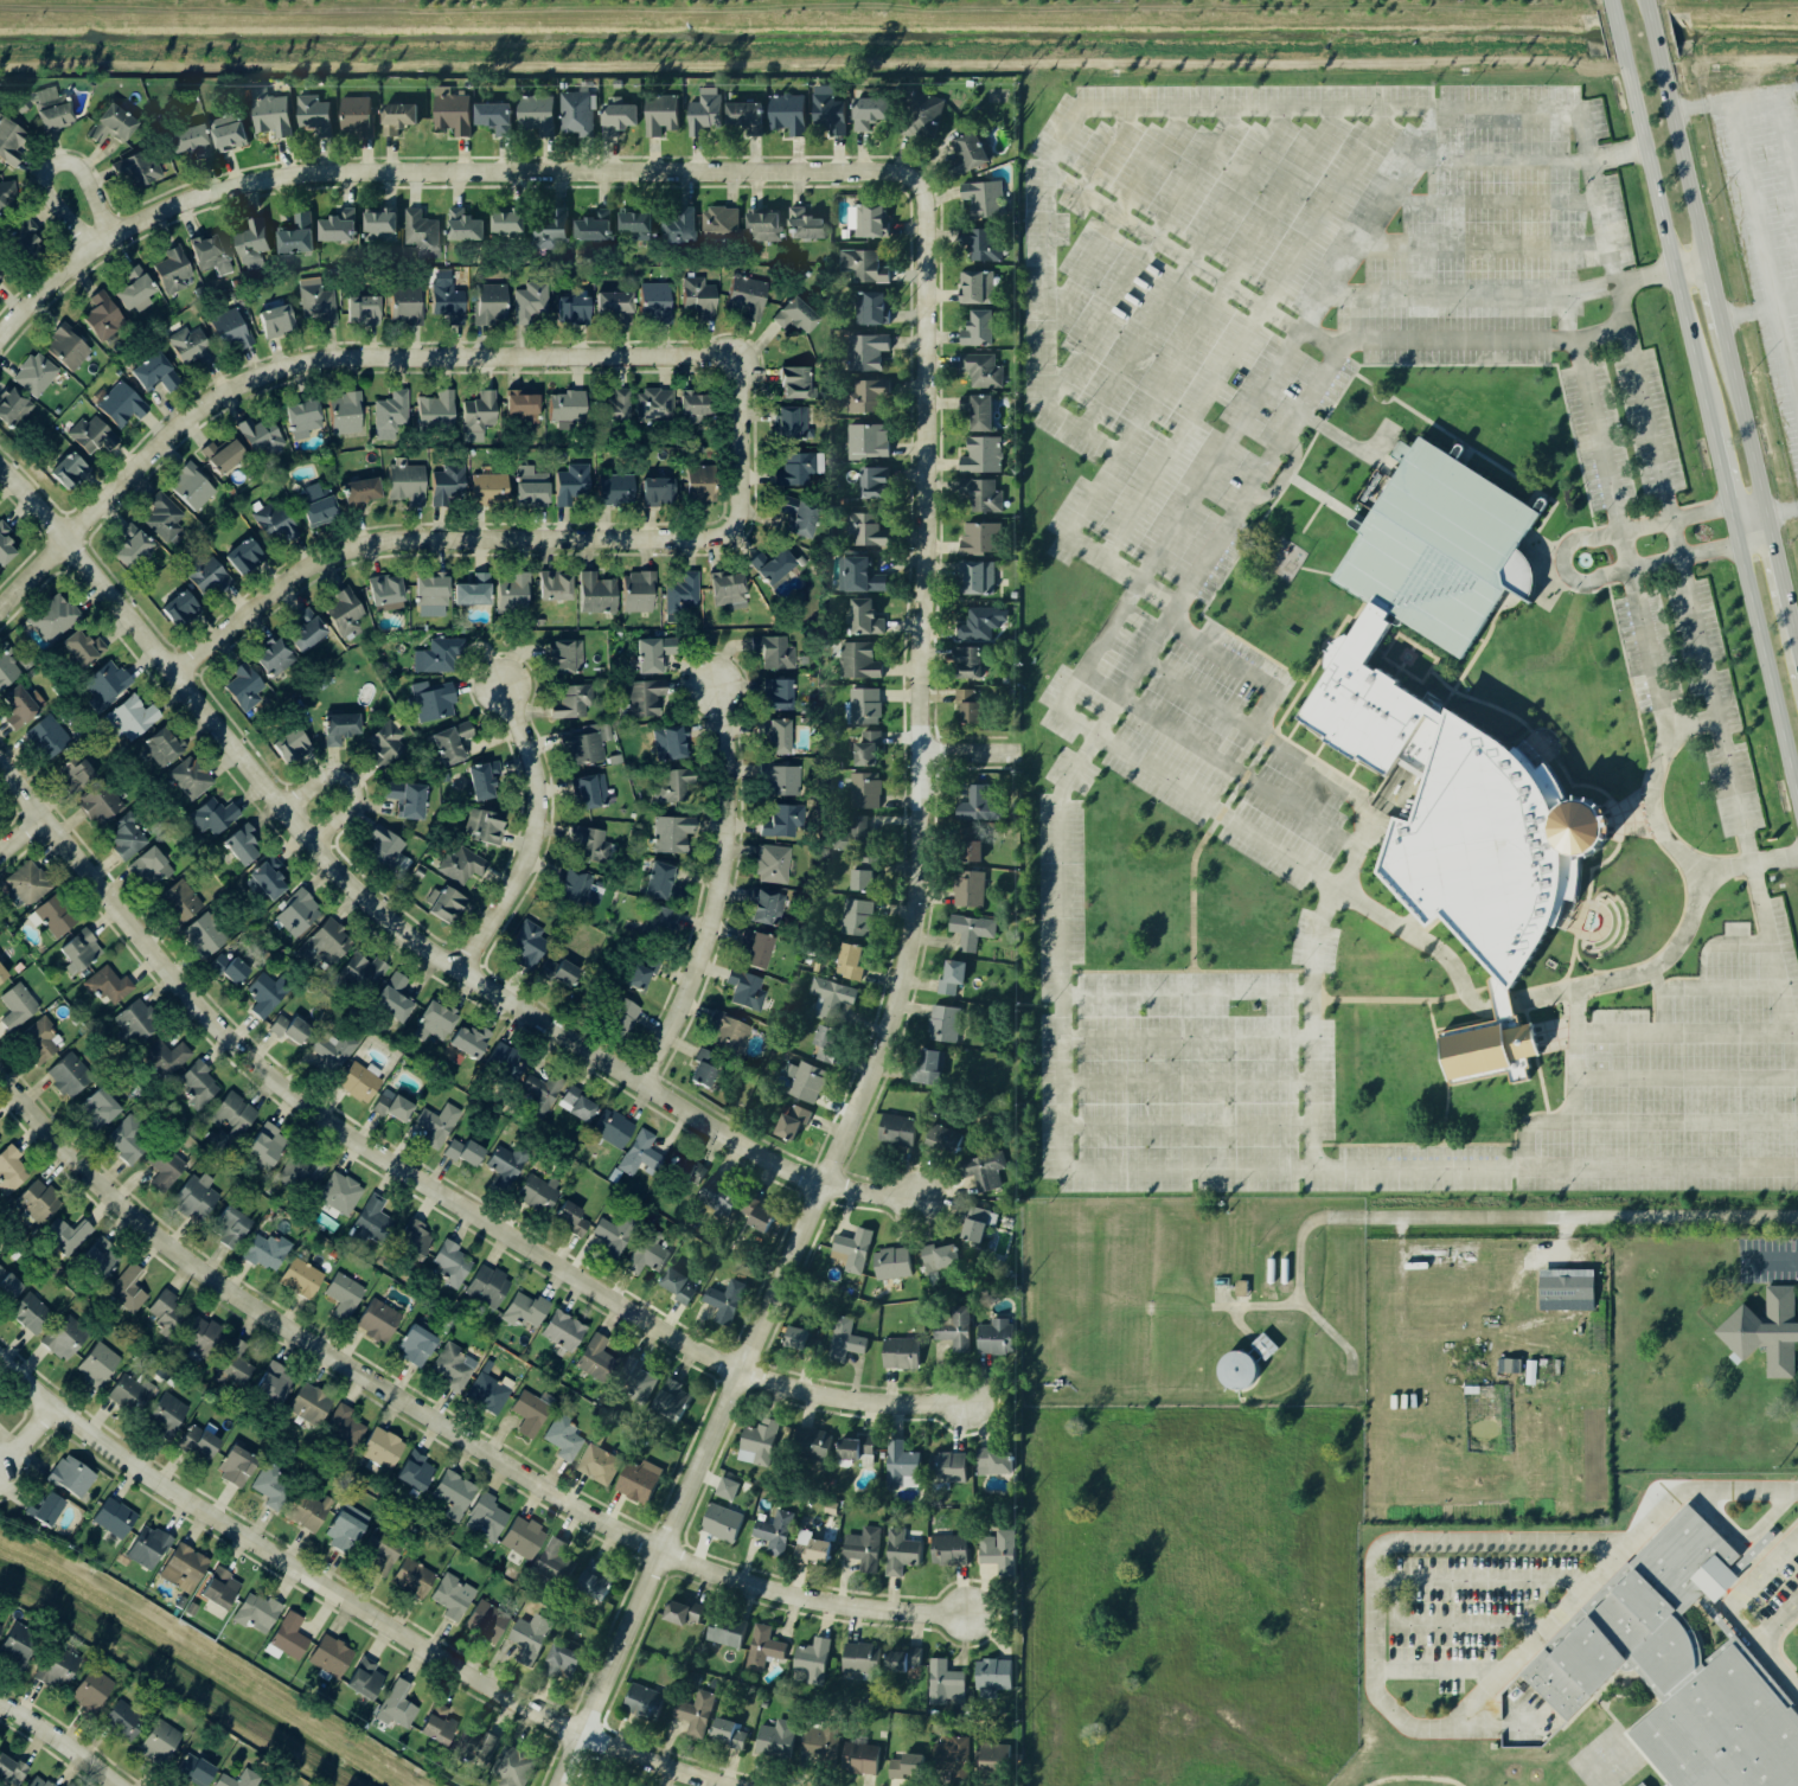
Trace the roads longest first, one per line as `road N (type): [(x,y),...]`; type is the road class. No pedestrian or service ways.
road 1 (residential): [(578,1733),(874,1063),(909,939),(923,538),(922,200),(908,178)]
road 2 (residential): [(0,470),(331,868),(416,941),(773,1164),(860,1192),(919,1195)]
road 3 (residential): [(0,768),(192,1003),(339,1132),(736,1370),(864,1400),(962,1402)]
road 4 (residential): [(0,1079),(82,1171),(204,1274),(612,1529),(658,1551),(825,1600),(964,1612)]
road 5 (residential): [(908,178),(876,171),(275,178),(201,196),(107,236),(0,335)]
road 6 (residential): [(0,1359),(134,1467),(452,1667),(578,1733),(752,1785)]
road 7 (residential): [(738,357),(358,357),(273,371),(181,423),(0,605)]
road 8 (residential): [(172,674),(308,566),(343,550),(398,539),(712,538),(730,529)]
road 9 (residential): [(1298,1302),(1300,1230),(1316,1218),(1797,1216)]
road 10 (residential): [(635,1080),(676,1017),(718,885),(727,767),(716,700)]
road 11 (secondary): [(1624,70),(1711,440)]
road 12 (residential): [(458,971),(533,838),(533,776),(501,685)]
road 13 (secondary): [(1732,526),(1797,812)]
road 14 (secondary): [(1706,263),(1659,63)]
road 15 (residential): [(107,236),(78,168),(49,166),(44,192),(92,245)]
road 16 (residential): [(1350,1376),(1348,1351),(1298,1302),(1221,1307),(1221,1292)]
road 17 (secondary): [(1765,514),(1723,335)]
road 18 (residential): [(730,529),(738,505),(738,357)]
road 19 (residential): [(309,843),(348,804),(350,782),(328,776),(283,812)]
road 20 (residential): [(0,1699),(126,1785)]

